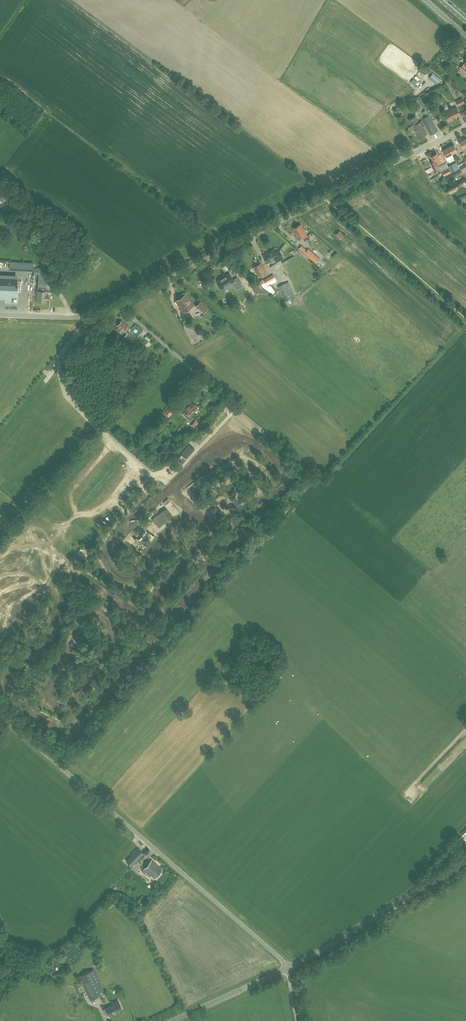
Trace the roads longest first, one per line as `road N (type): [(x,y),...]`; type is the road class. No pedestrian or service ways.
road 1 (unclassified): [(0,314),(69,317),(111,309),(386,167)]
road 2 (unclassified): [(288,968),(0,714)]
road 3 (tertiary): [(288,968),(465,861)]
road 4 (track): [(465,324),(329,198)]
road 5 (tertiary): [(174,1020),(288,968)]

